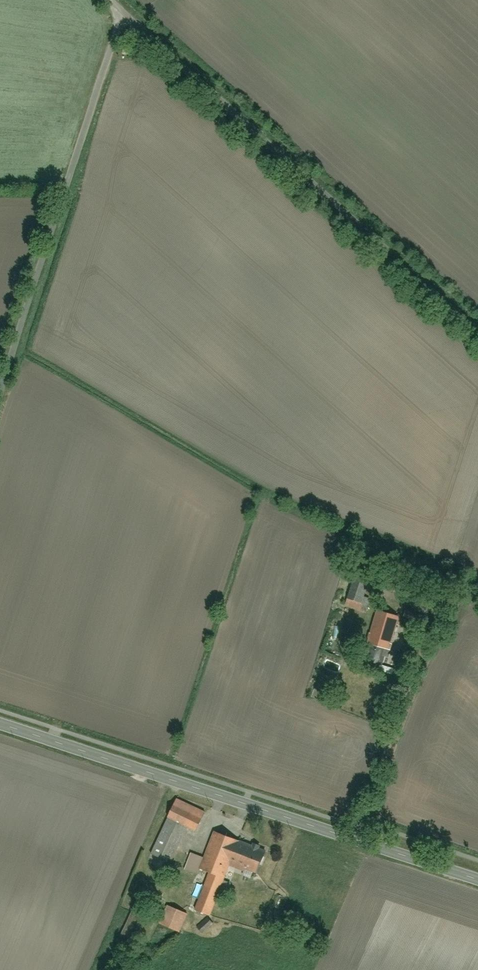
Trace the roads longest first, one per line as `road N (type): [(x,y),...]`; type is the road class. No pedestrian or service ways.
road 1 (tertiary): [(477,878),(0,727)]
road 2 (residential): [(477,330),(122,14)]
road 3 (residential): [(122,14),(0,393)]
road 4 (track): [(357,840),(432,627)]

